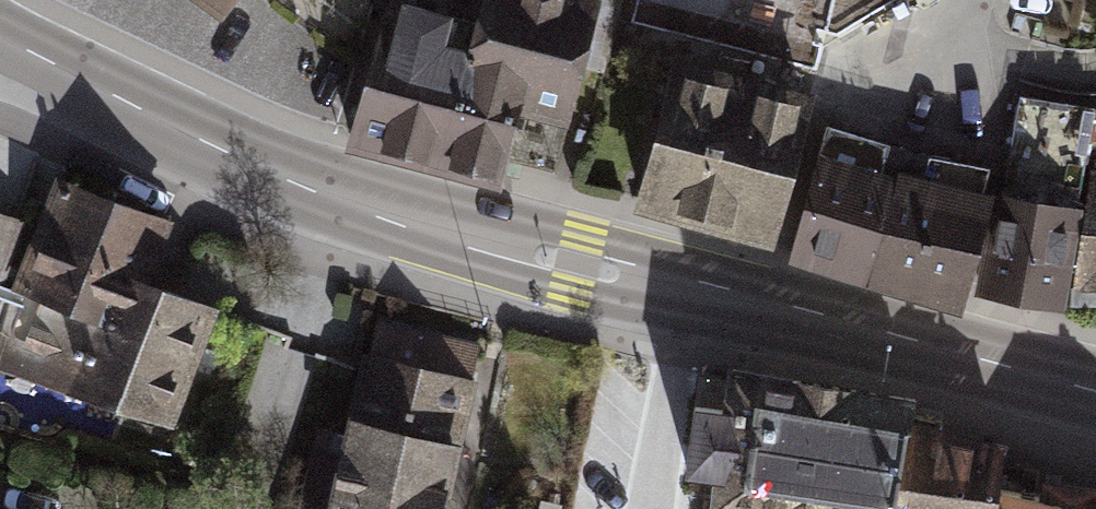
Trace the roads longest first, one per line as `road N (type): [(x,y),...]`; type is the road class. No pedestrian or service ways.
road 1 (primary): [(1095,393),(339,205),(236,161),(0,38)]

